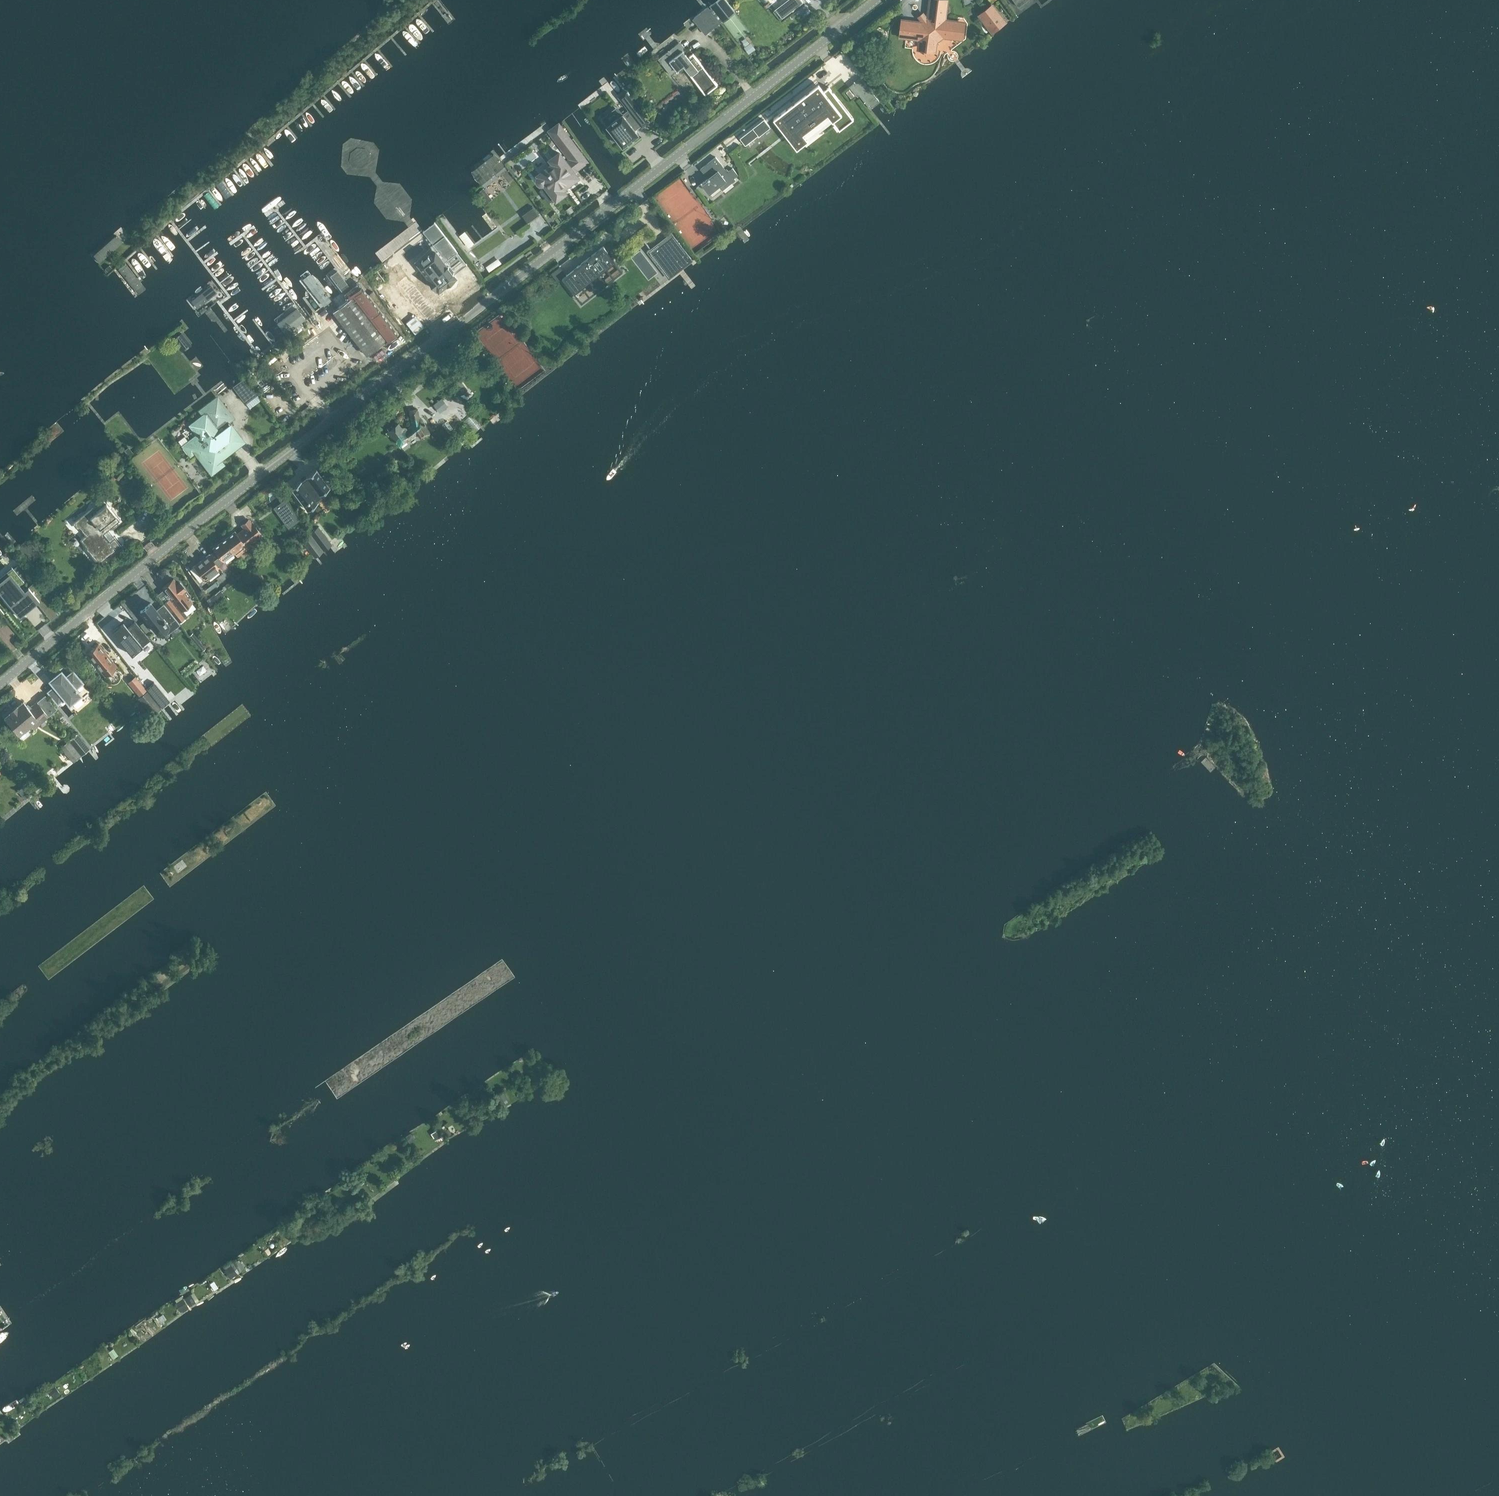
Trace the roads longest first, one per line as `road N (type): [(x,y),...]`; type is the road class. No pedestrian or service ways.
road 1 (residential): [(0,684),(877,0)]

